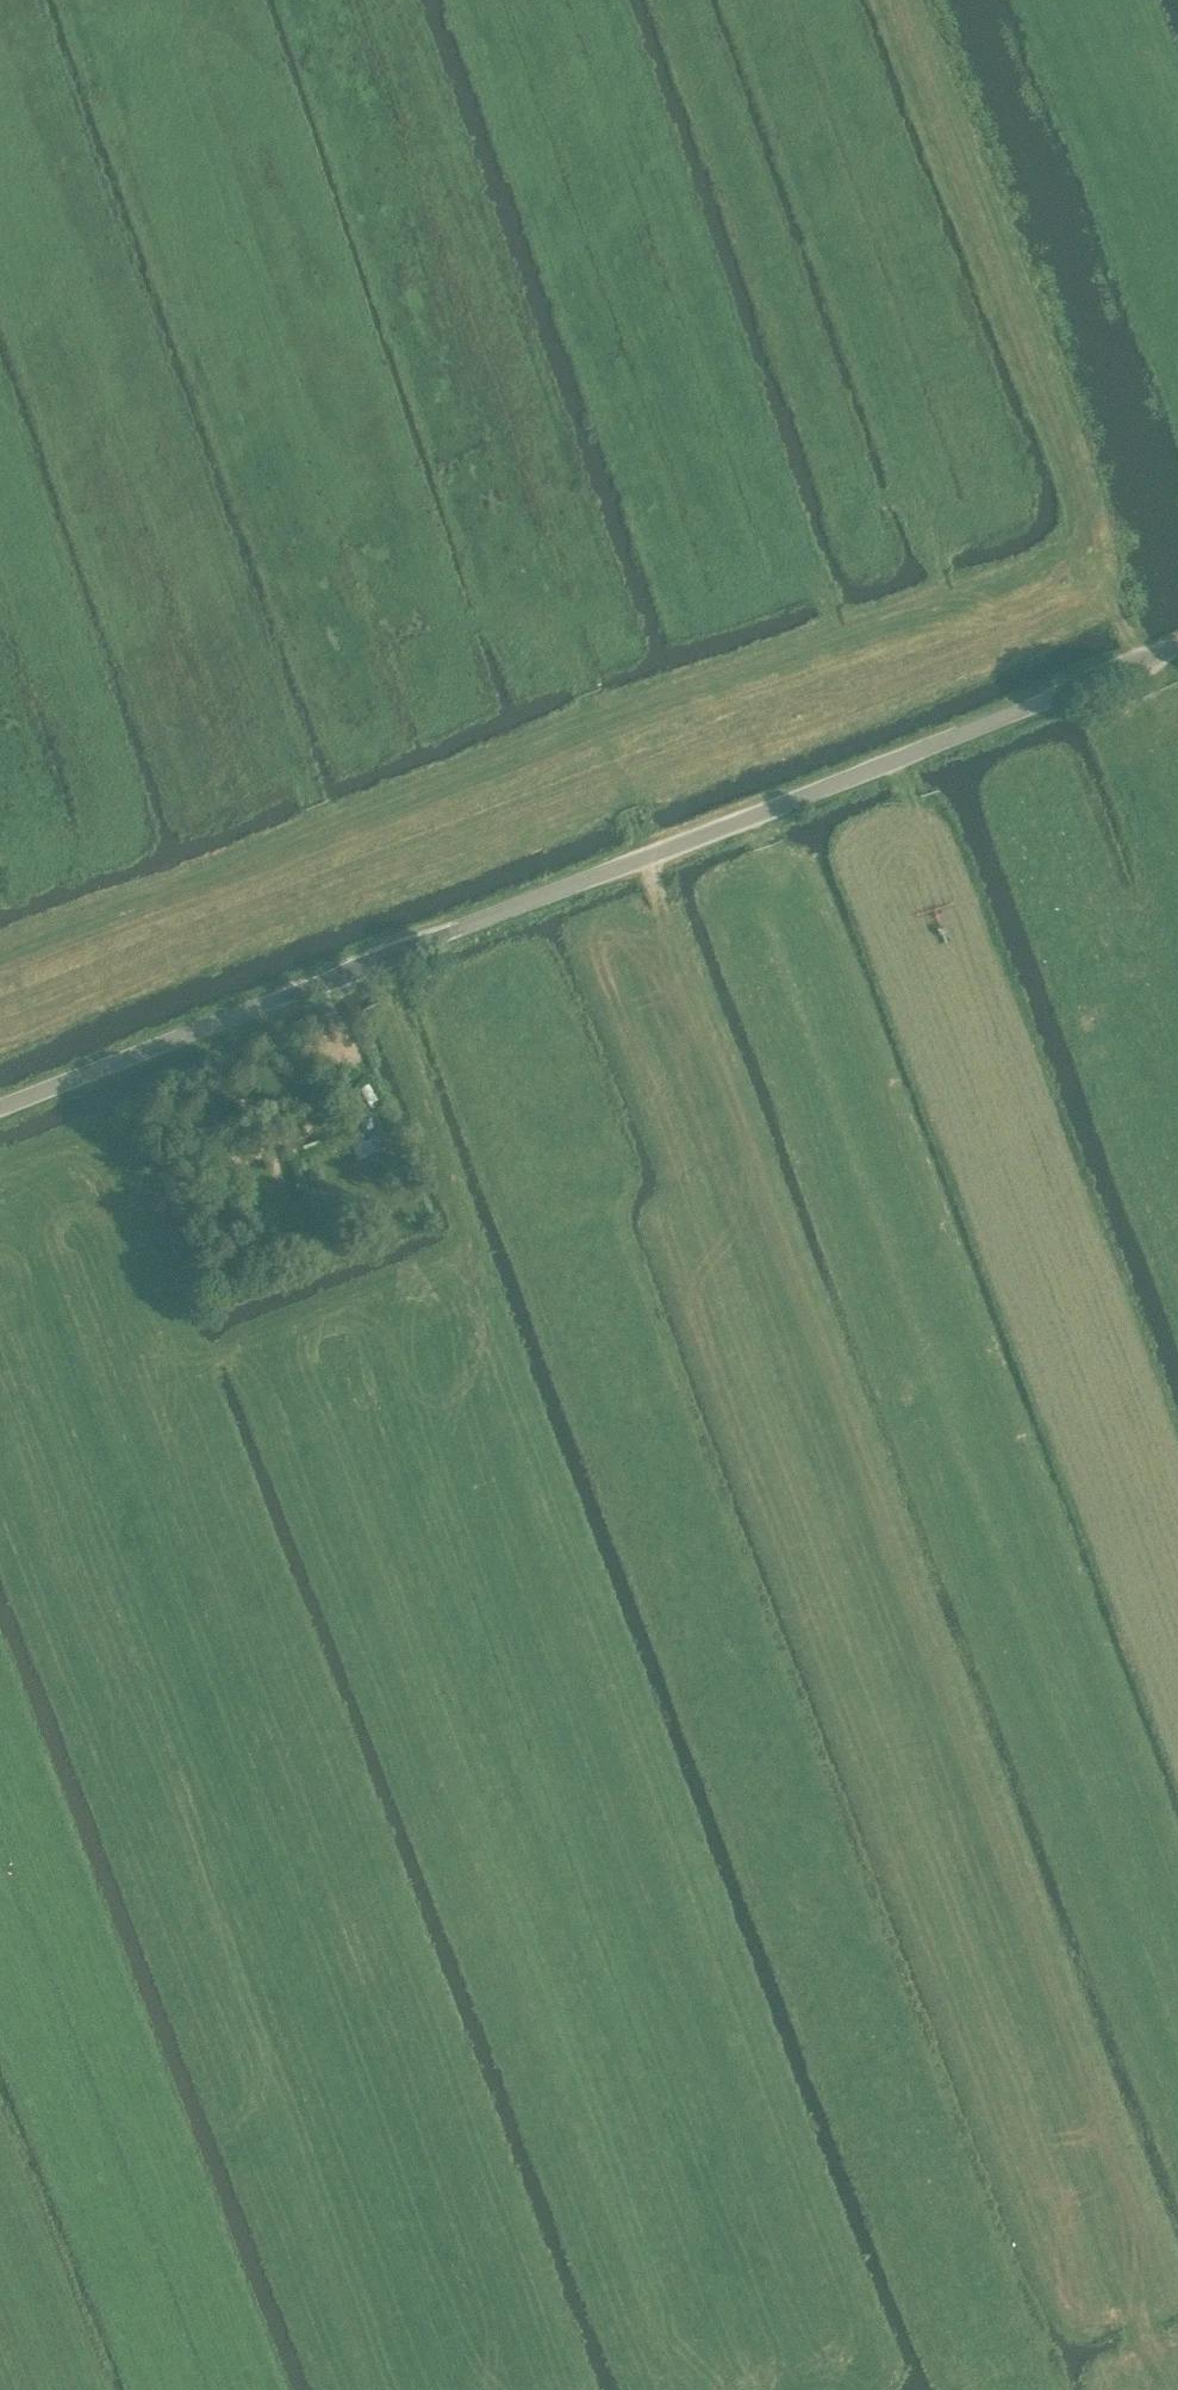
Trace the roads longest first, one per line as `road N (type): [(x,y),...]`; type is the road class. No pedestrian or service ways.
road 1 (track): [(963,2389),(423,944)]
road 2 (track): [(1177,2032),(1083,1781),(753,817)]
road 3 (track): [(0,1030),(618,764),(1091,589),(1147,659)]
road 4 (tertiary): [(0,1108),(1177,646)]
road 5 (track): [(662,899),(612,766)]

